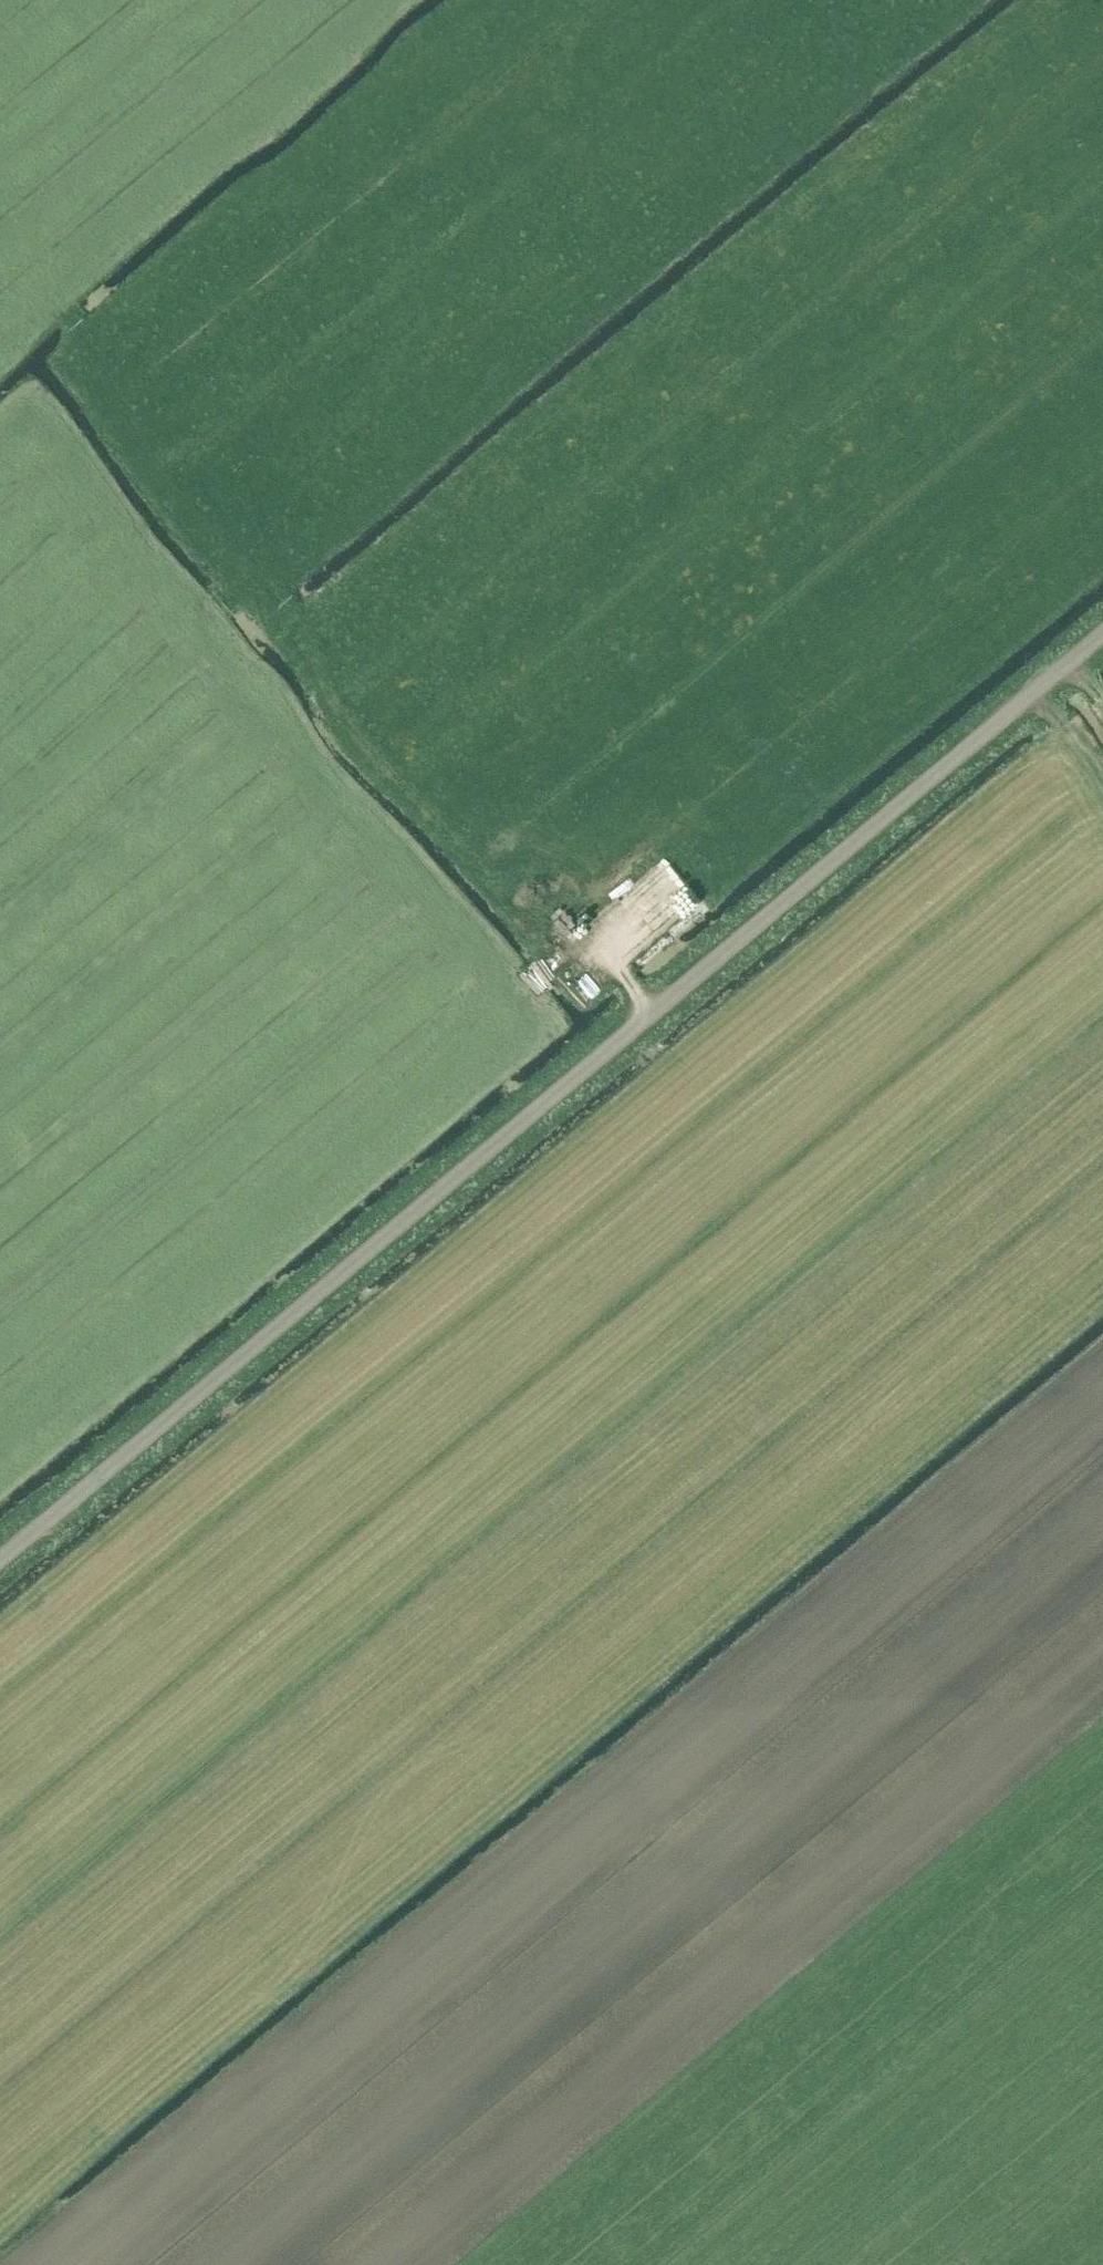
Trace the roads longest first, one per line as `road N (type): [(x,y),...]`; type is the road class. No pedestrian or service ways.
road 1 (unclassified): [(0,1567),(1102,650)]

